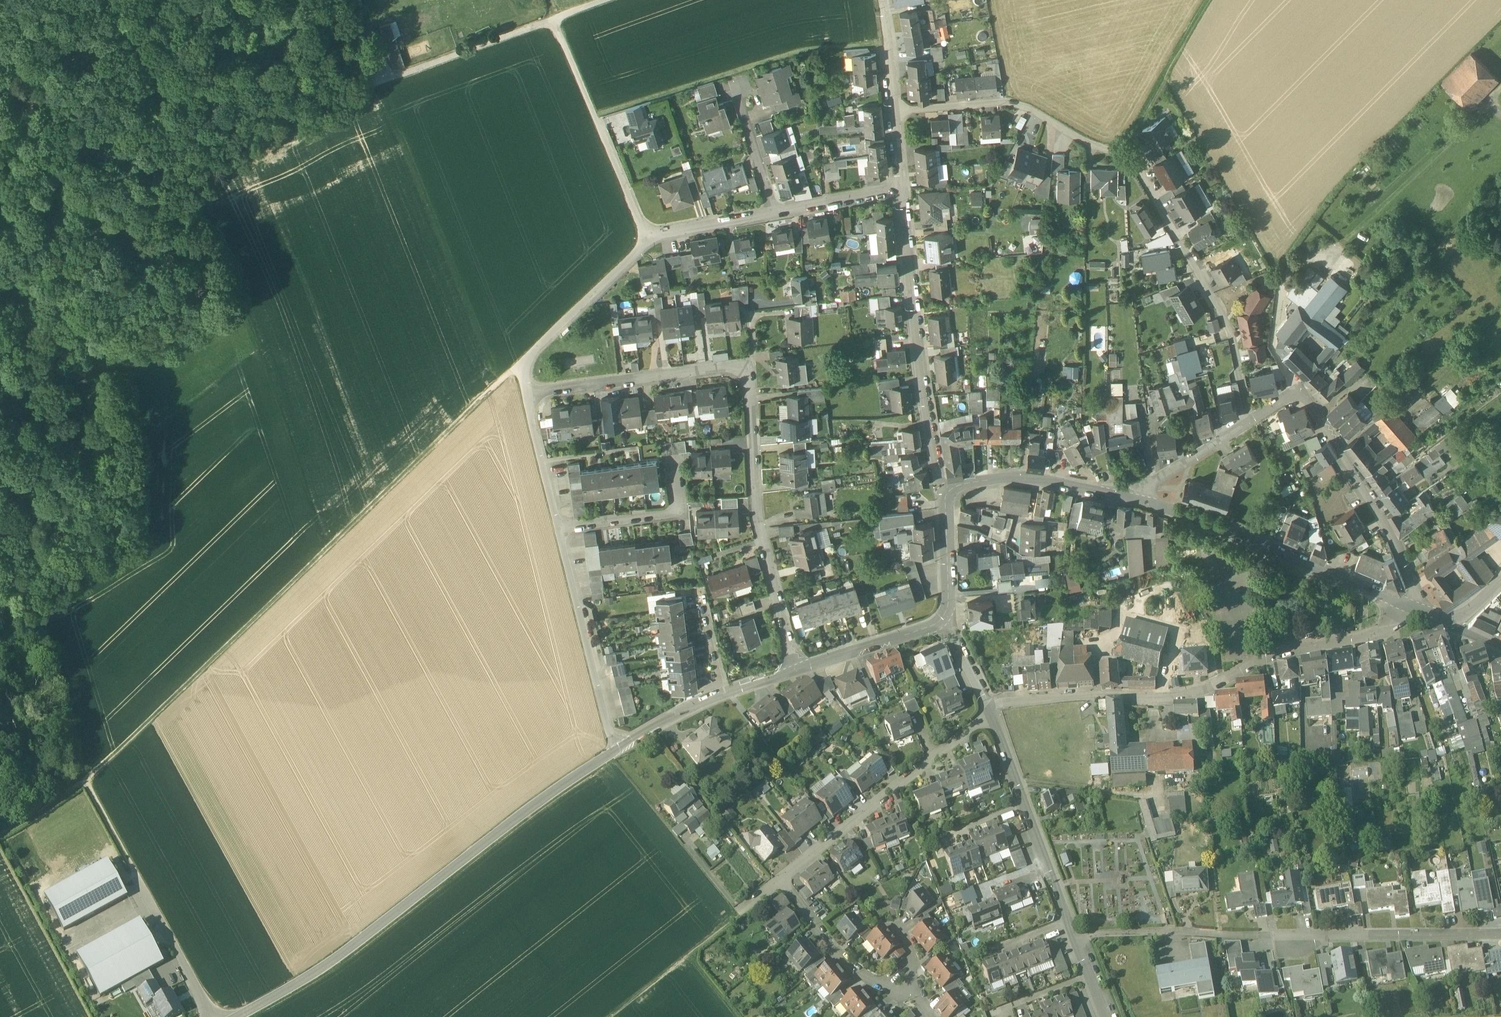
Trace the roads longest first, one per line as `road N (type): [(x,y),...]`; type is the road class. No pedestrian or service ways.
road 1 (track): [(524,372),(443,434),(85,783),(124,854)]
road 2 (residential): [(893,111),(1007,104),(1129,159),(1231,326),(1252,419)]
road 3 (residential): [(528,390),(744,369),(757,517),(798,672)]
road 4 (secondary): [(238,1016),(334,959),(621,748)]
road 5 (residential): [(990,710),(1016,702),(1196,692),(1271,654),(1386,633),(1402,604)]
road 6 (residential): [(1071,933),(1500,937)]
road 7 (track): [(0,150),(31,148),(145,168),(186,164),(308,113)]
road 8 (residential): [(900,190),(925,406),(948,494)]
road 9 (residential): [(1252,419),(1288,396),(1310,401),(1407,564),(1421,612)]
road 10 (secondary): [(1144,500),(1402,604)]
road 11 (residential): [(779,879),(990,710)]
road 12 (residential): [(1071,933),(990,710)]
road 13 (residential): [(621,748),(608,733),(559,530)]
road 14 (residential): [(528,390),(524,372),(532,355),(649,240)]
road 15 (secondary): [(948,494),(1010,478),(1144,500)]
road 16 (unclassified): [(372,86),(554,19)]
road 17 (secondary): [(621,748),(702,704),(798,672)]
road 18 (residential): [(779,879),(847,964),(880,985),(920,993)]
road 19 (track): [(1209,0),(1119,156)]
road 20 (track): [(611,1016),(687,956),(737,1016)]
road 21 (residential): [(559,530),(680,513),(673,464)]
road 22 (secondary): [(798,672),(943,619)]
road 23 (residential): [(559,530),(528,390)]
road 24 (residential): [(1144,500),(1155,480),(1252,419)]
road 25 (residential): [(649,240),(596,119)]
road 26 (residential): [(649,240),(775,212)]
road 27 (residential): [(775,212),(741,88)]
road 28 (residential): [(775,212),(900,190)]
road 29 (secondary): [(943,619),(948,494)]

